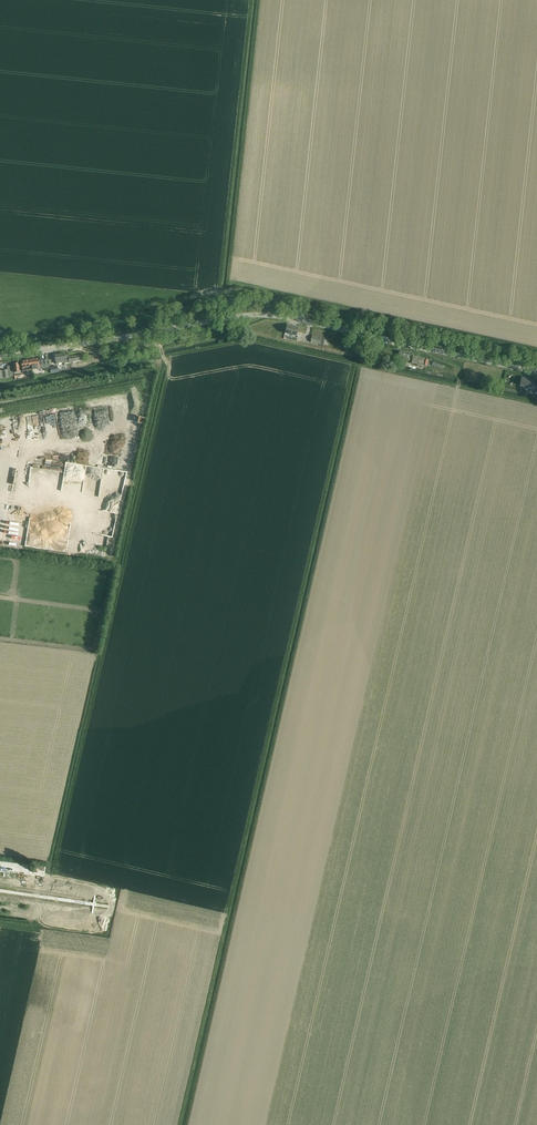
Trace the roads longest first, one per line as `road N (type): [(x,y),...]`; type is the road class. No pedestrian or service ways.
road 1 (unclassified): [(536,373),(260,314),(0,358)]
road 2 (track): [(215,291),(270,293),(536,352)]
road 3 (track): [(222,294),(0,334)]

